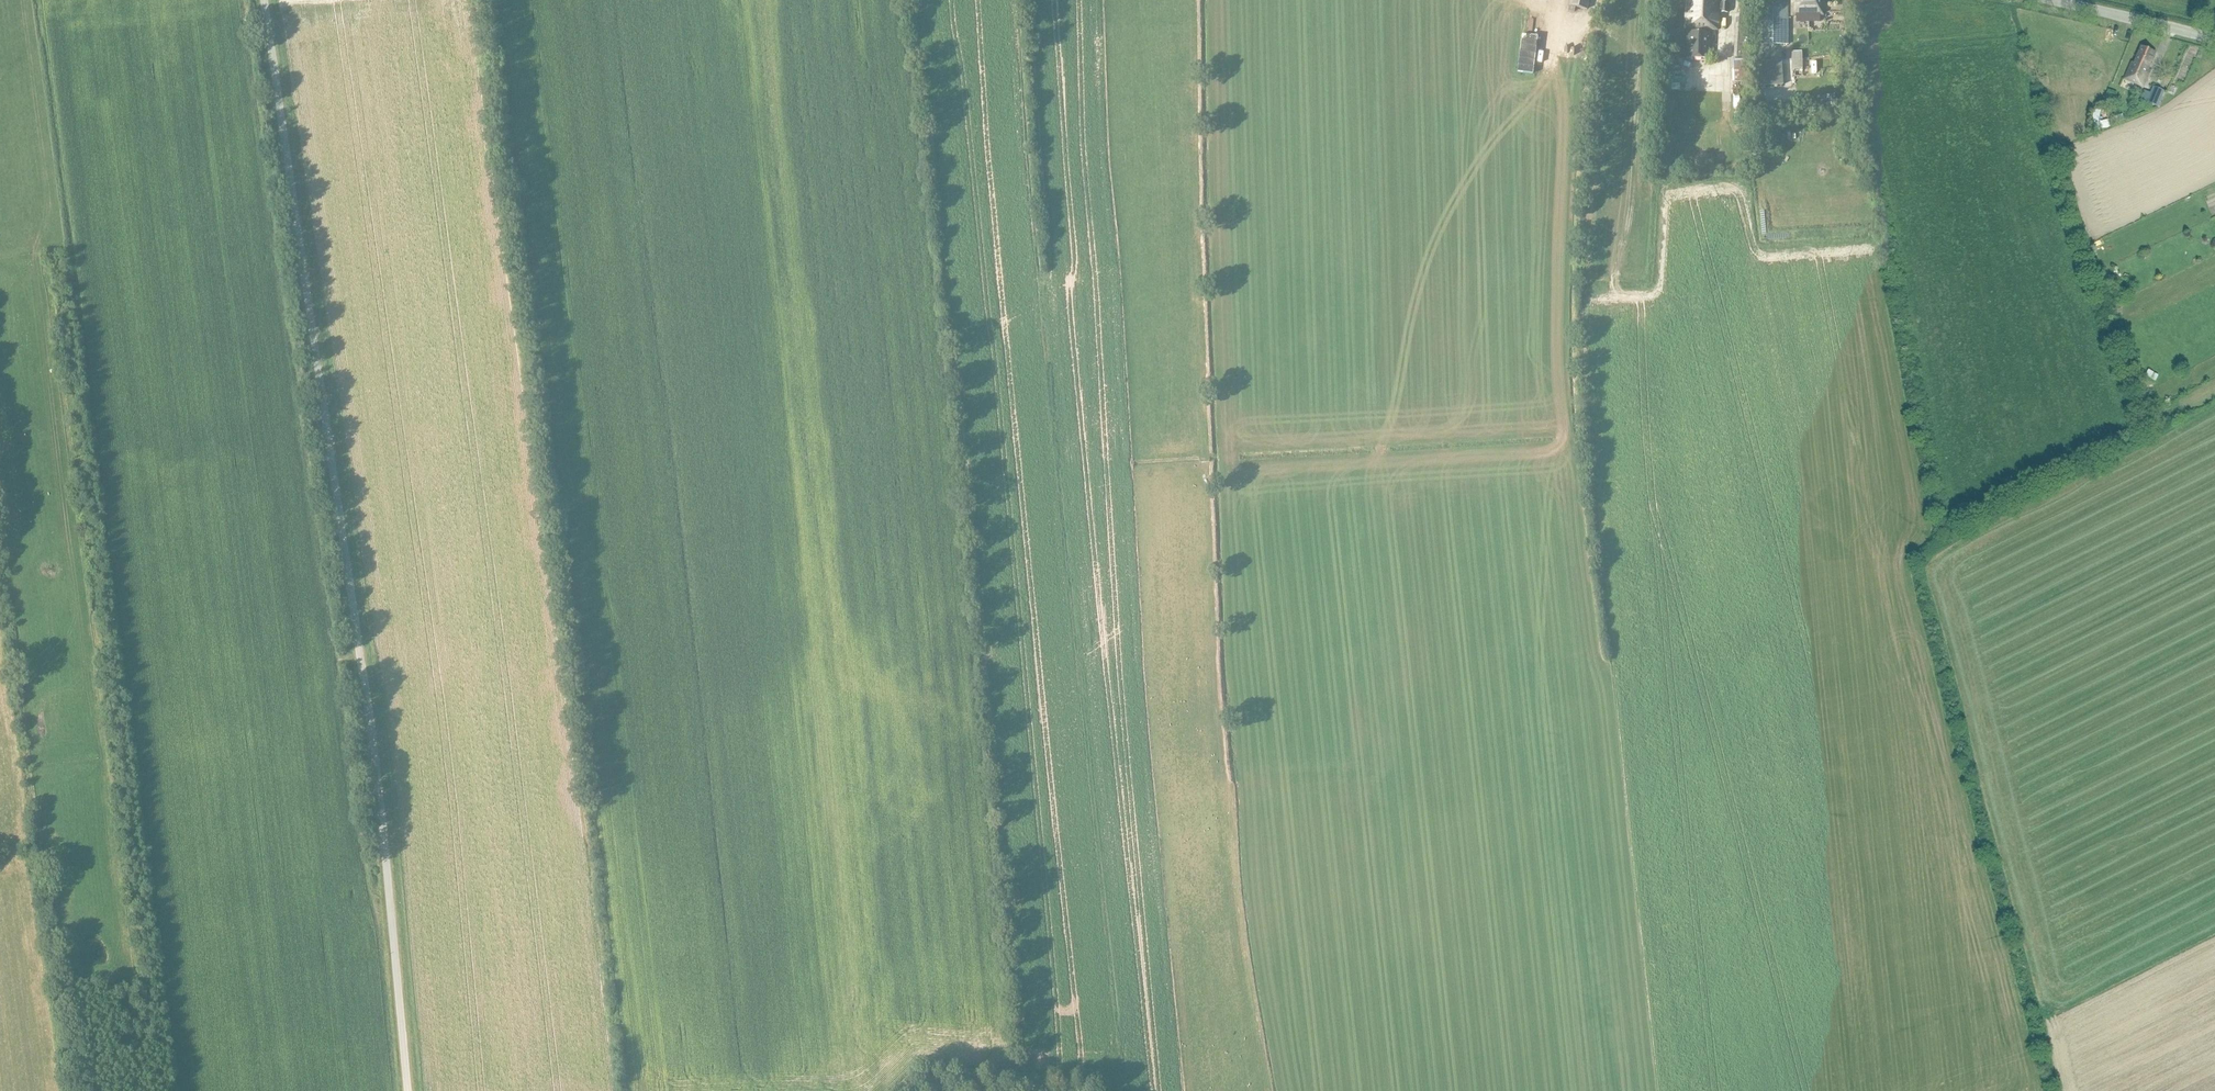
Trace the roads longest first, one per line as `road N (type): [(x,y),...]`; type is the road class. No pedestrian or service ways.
road 1 (unclassified): [(408,1090),(376,767),(263,0)]
road 2 (unclassified): [(2214,38),(2055,0)]

